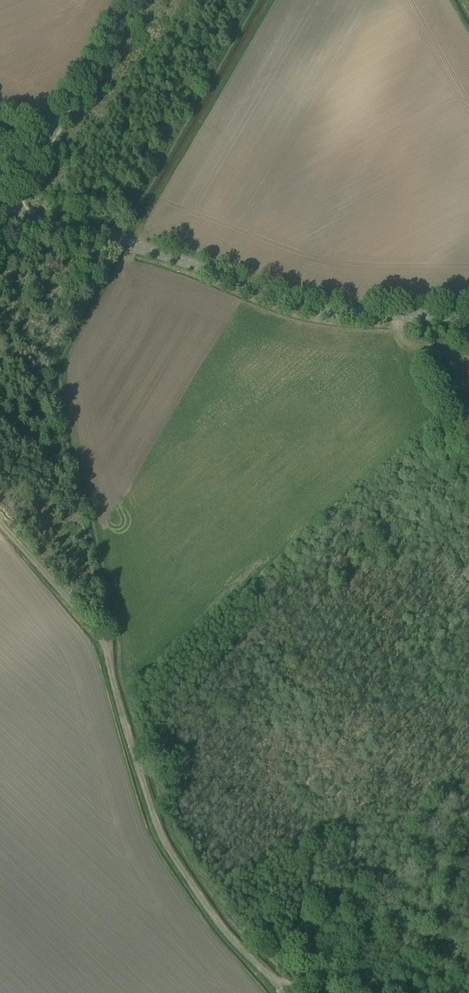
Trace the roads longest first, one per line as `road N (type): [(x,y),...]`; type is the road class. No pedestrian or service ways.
road 1 (track): [(0,519),(103,639),(166,849),(268,976),(289,982)]
road 2 (unclassified): [(468,317),(319,310),(9,214)]
road 3 (unclassified): [(9,214),(132,0)]

